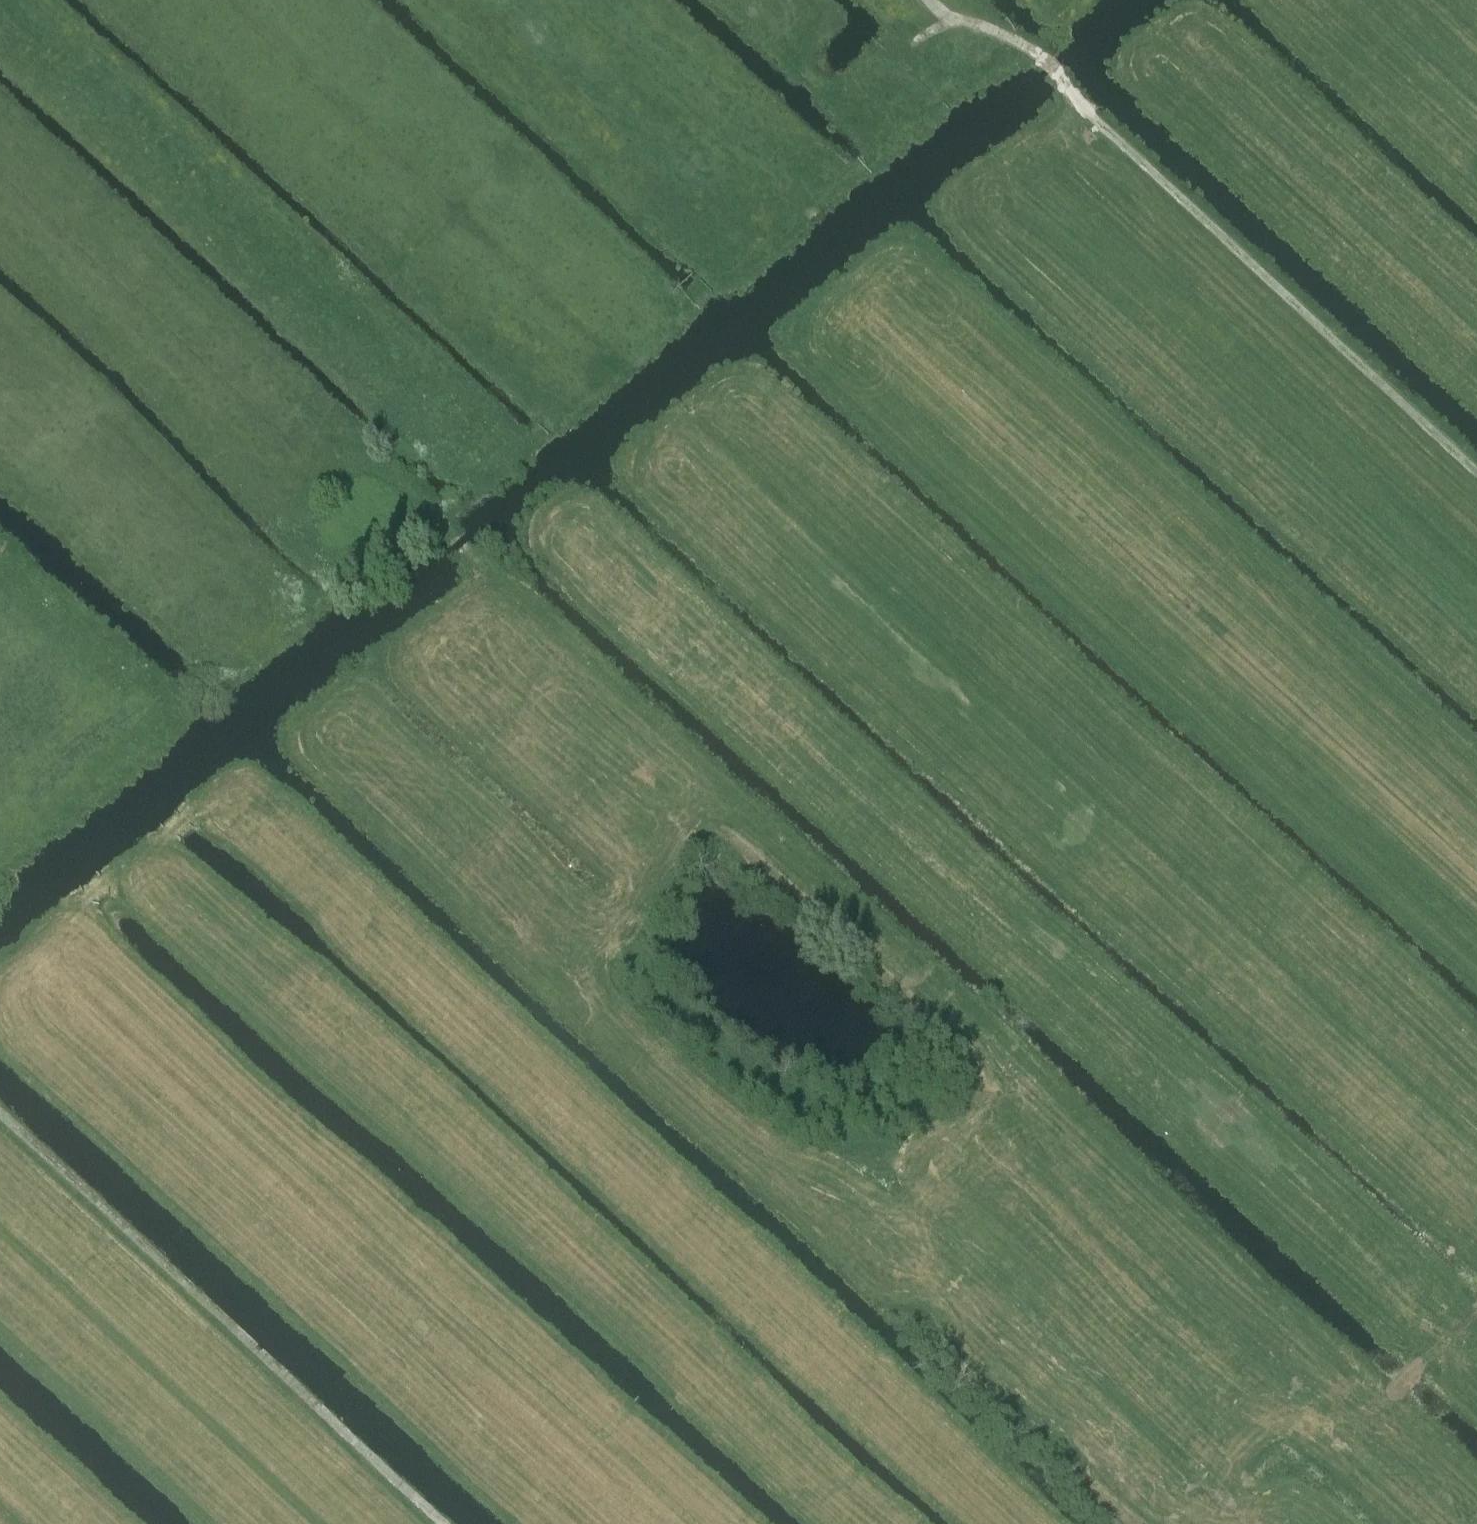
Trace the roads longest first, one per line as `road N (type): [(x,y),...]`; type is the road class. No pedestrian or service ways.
road 1 (track): [(1476,472),(1037,55)]
road 2 (track): [(443,1523),(0,1116)]
road 3 (track): [(453,507),(316,596),(0,866)]
road 4 (track): [(453,507),(890,152)]
road 5 (track): [(915,41),(959,20),(1037,55)]

